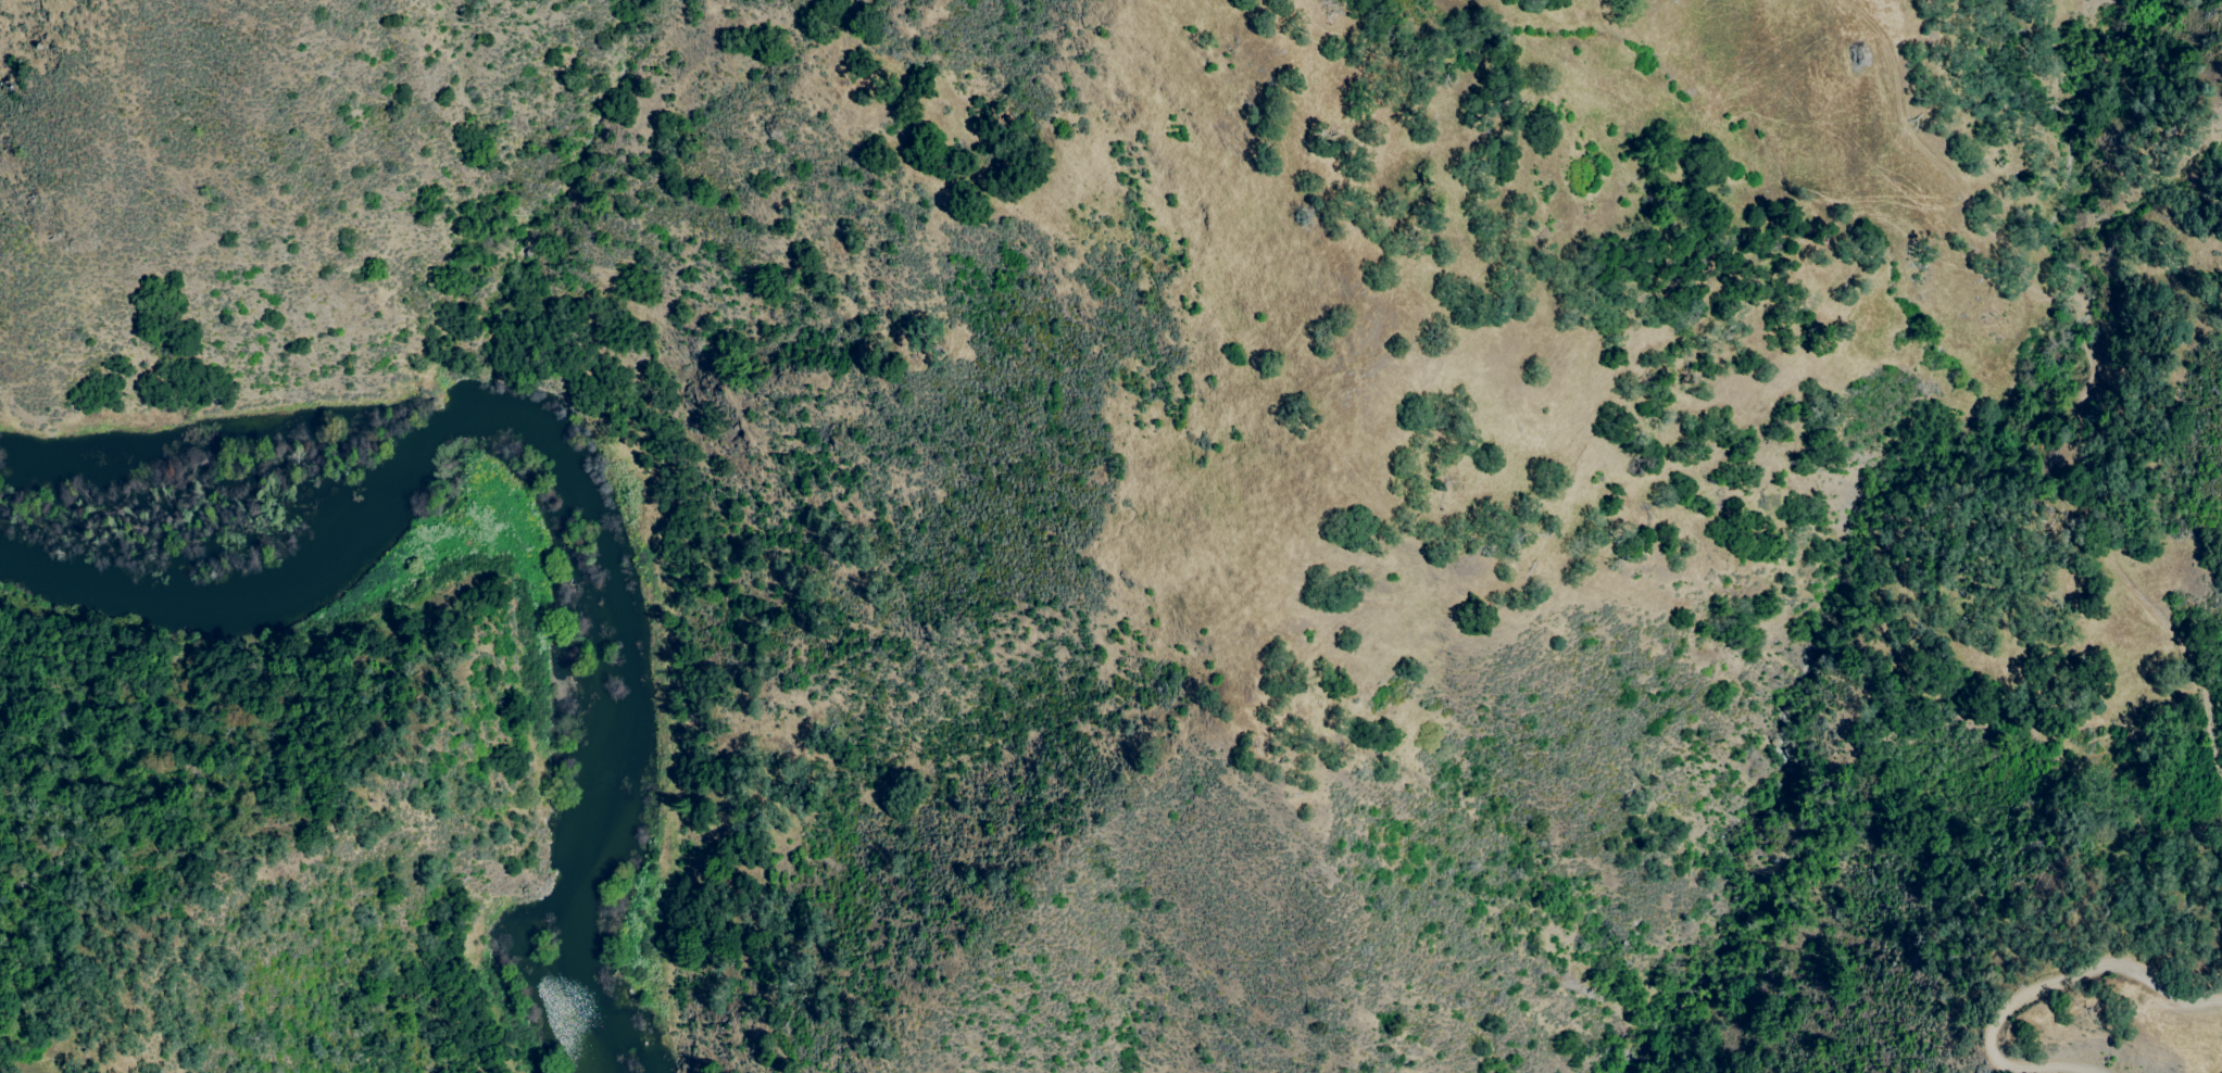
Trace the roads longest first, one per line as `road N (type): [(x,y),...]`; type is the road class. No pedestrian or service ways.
road 1 (track): [(2082,1072),(1999,1072),(1998,1000),(2101,970),(2221,990)]

